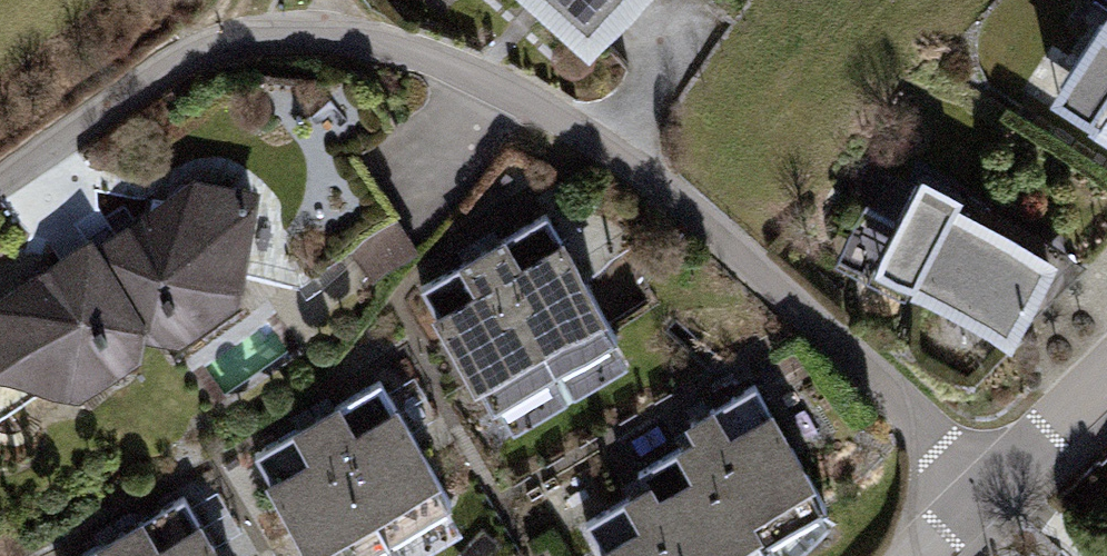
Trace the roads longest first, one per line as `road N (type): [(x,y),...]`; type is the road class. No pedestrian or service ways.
road 1 (residential): [(0,182),(133,89),(221,42),(326,31),(458,70),(615,156),(814,318),(992,485)]
road 2 (residential): [(992,485),(1106,374)]

